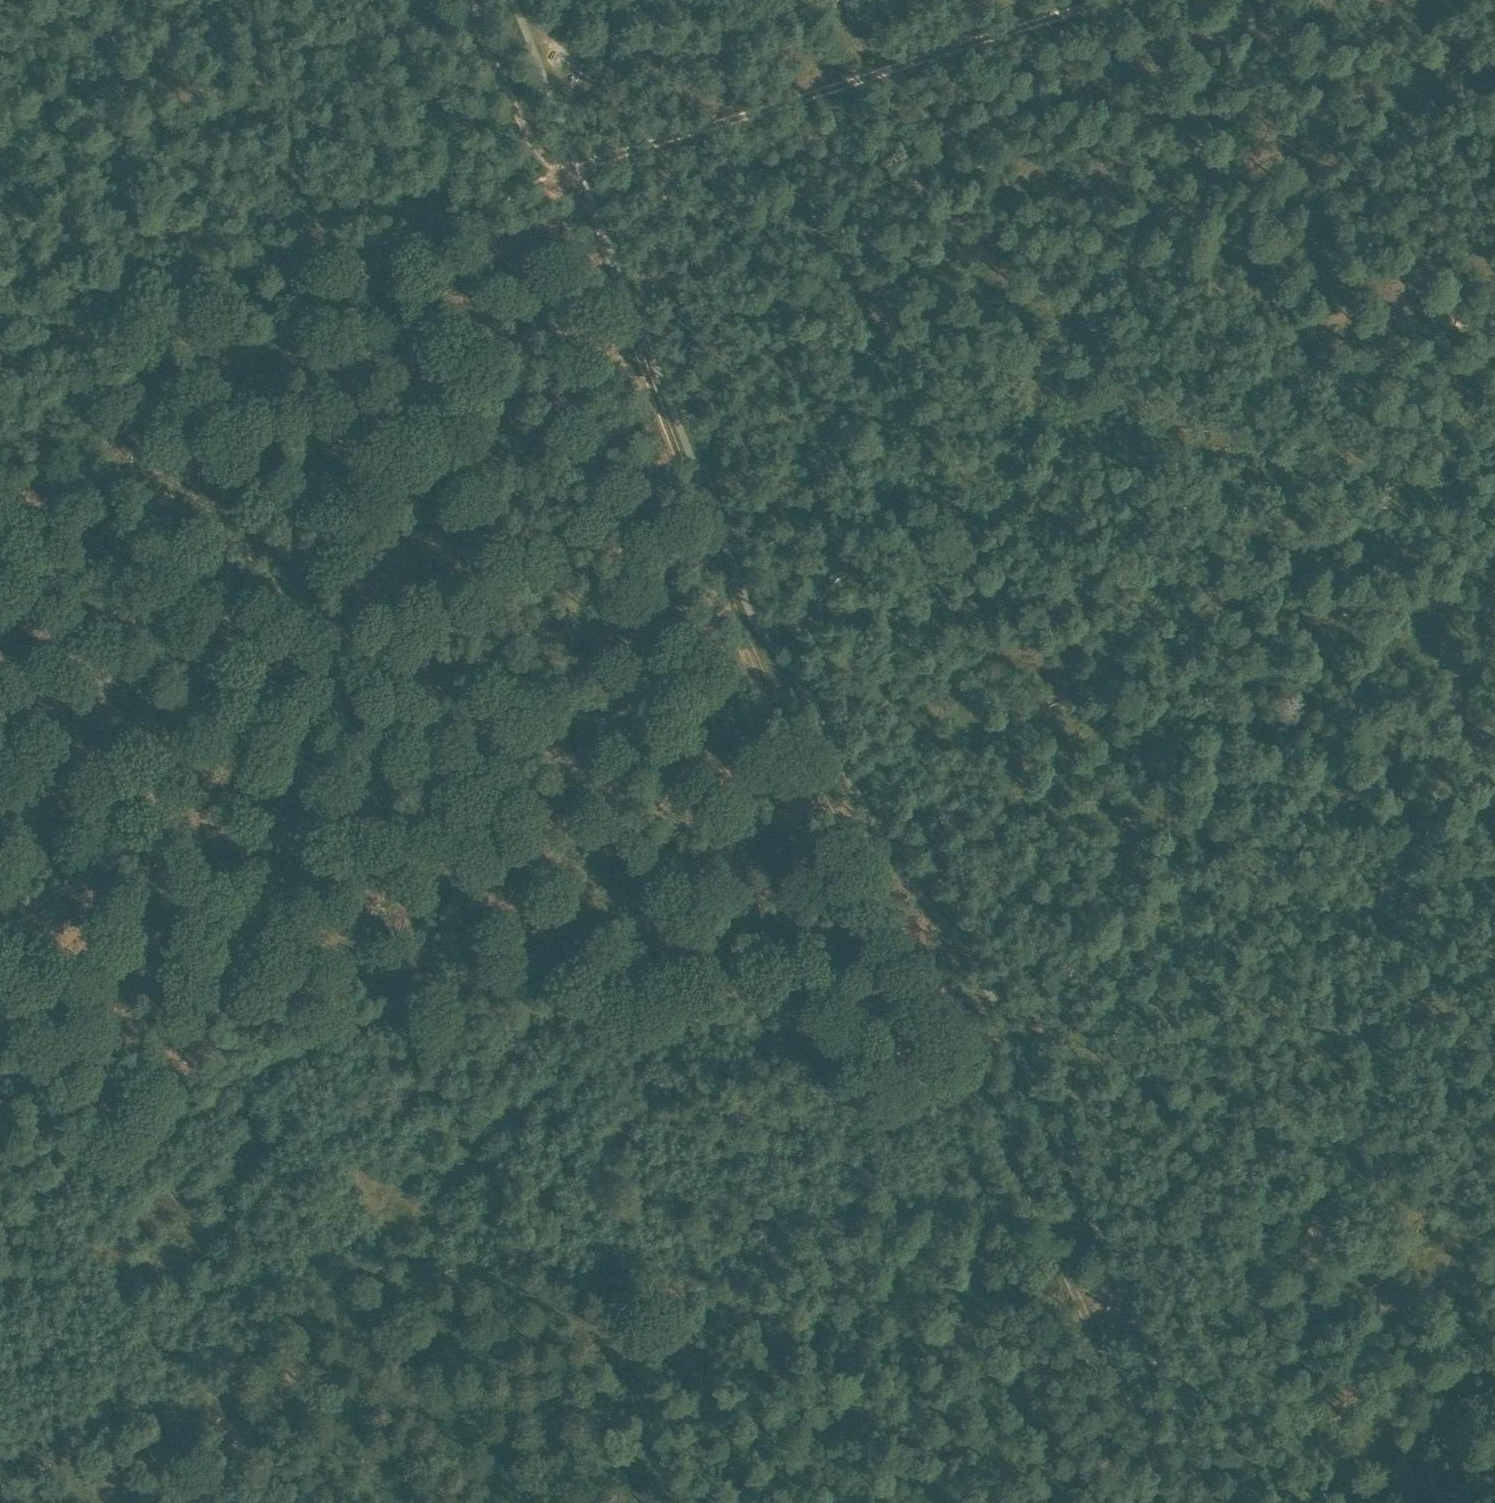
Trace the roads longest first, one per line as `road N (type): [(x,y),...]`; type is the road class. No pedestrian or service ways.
road 1 (track): [(1162,1502),(1104,1343),(793,714),(731,632),(553,181)]
road 2 (track): [(553,181),(0,350)]
road 3 (track): [(553,181),(1089,0)]

